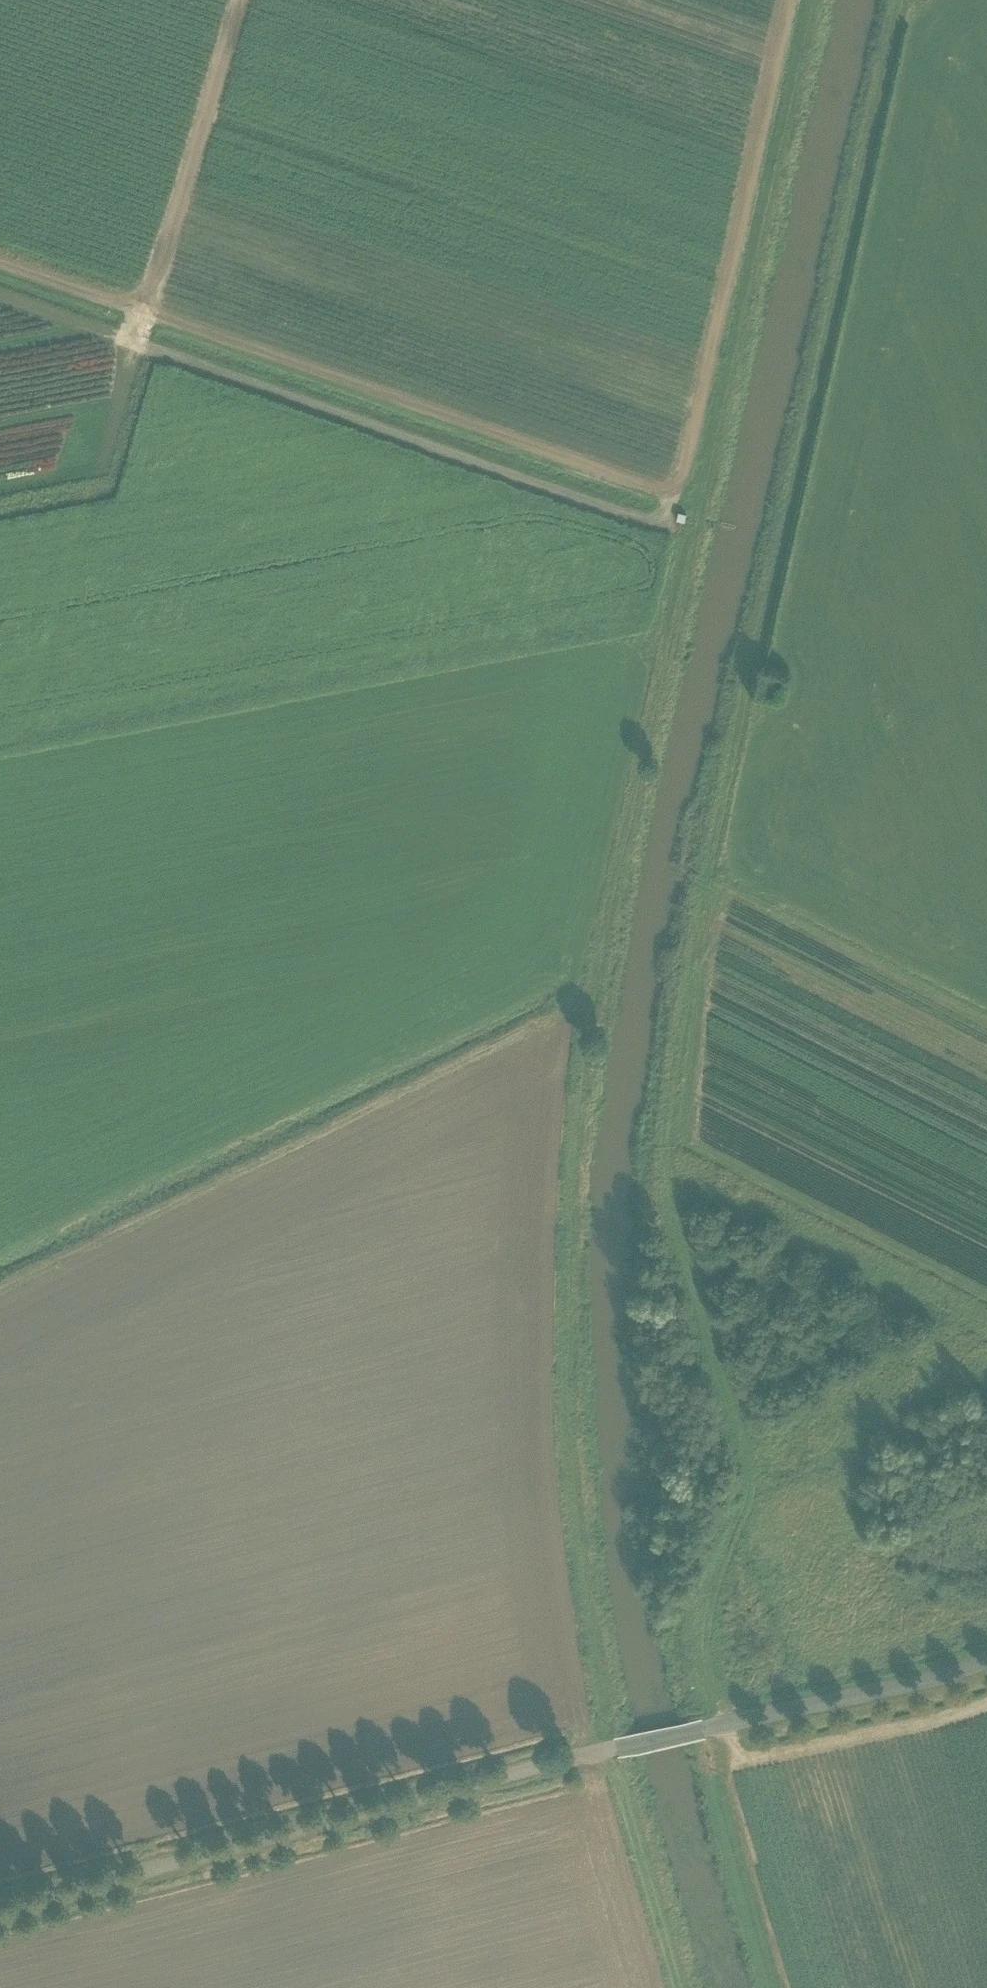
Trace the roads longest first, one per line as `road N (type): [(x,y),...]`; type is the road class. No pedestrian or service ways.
road 1 (unclassified): [(0,1909),(616,1748),(942,1677),(986,1659)]

